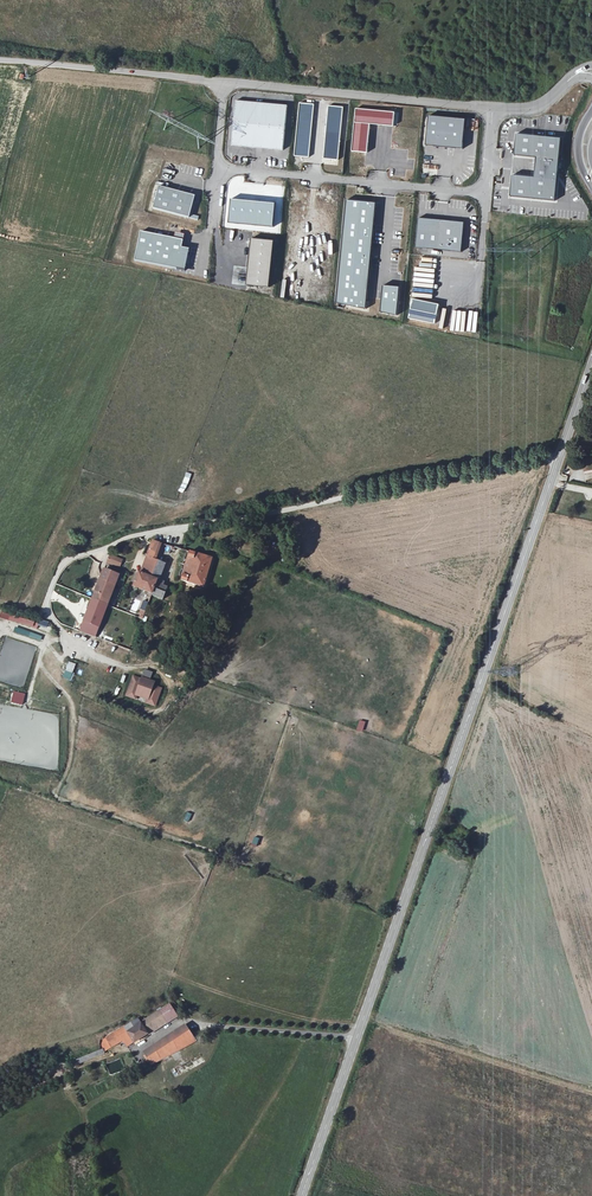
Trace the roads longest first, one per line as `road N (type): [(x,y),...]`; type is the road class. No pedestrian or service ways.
road 1 (primary): [(301,1195),(591,367)]
road 2 (unclassified): [(224,80),(495,107)]
road 3 (unclassified): [(219,171),(487,193)]
road 4 (track): [(0,60),(160,73)]

